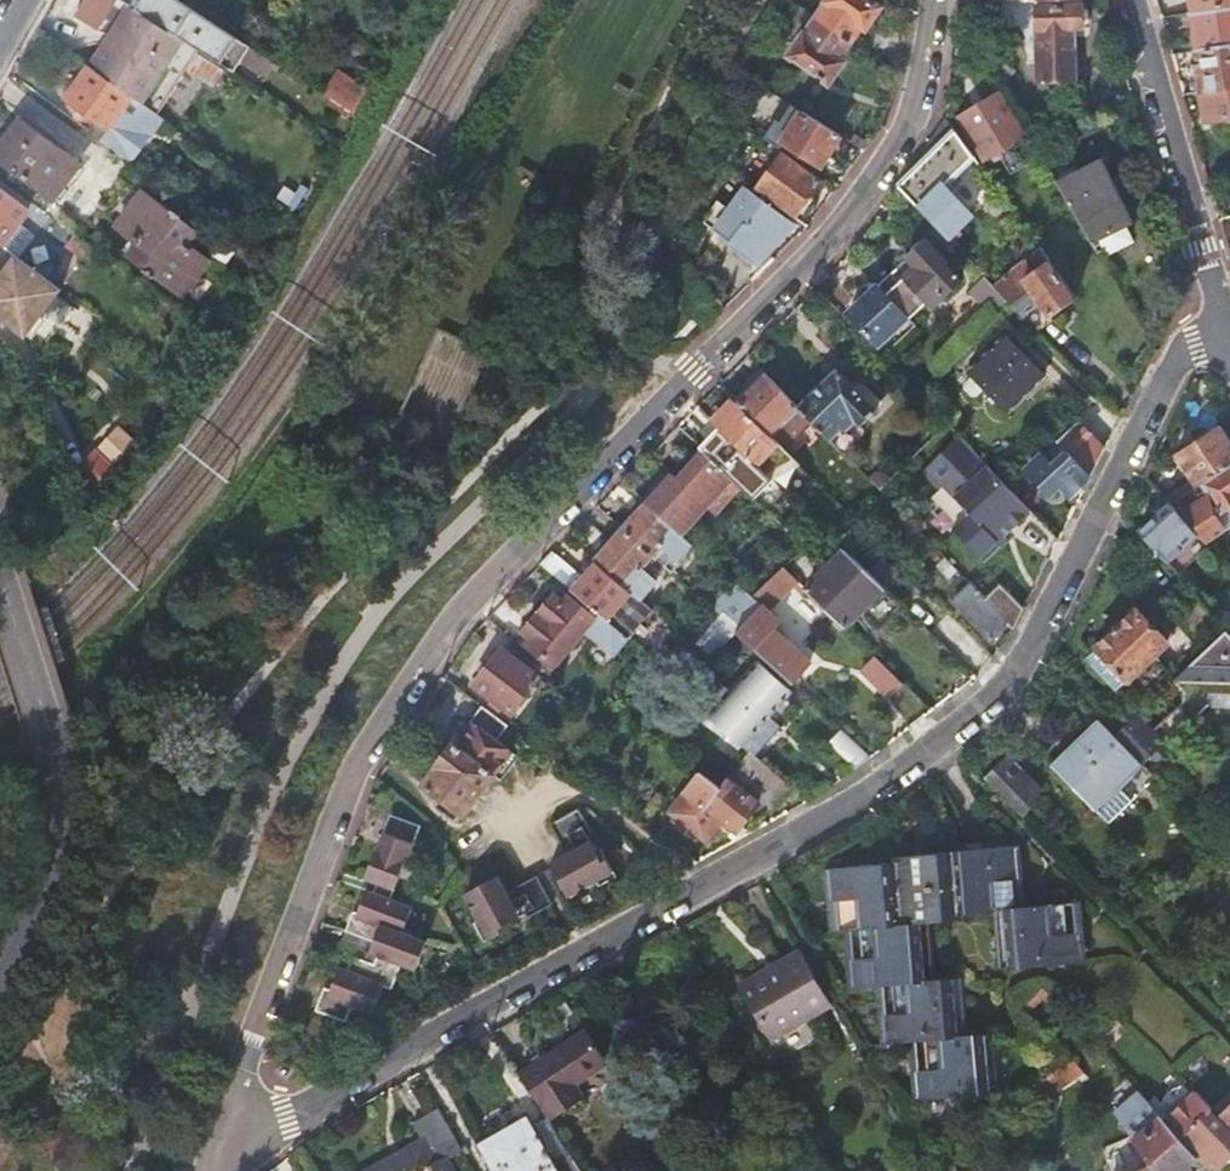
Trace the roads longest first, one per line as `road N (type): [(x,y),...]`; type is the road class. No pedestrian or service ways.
road 1 (residential): [(927,0),(914,108),(898,135),(735,325),(482,584),(354,771),(210,1161)]
road 2 (residential): [(1222,332),(1192,343),(1033,645),(976,718),(775,848),(210,1161)]
road 3 (residential): [(0,977),(41,872),(53,809),(50,757),(0,595)]
road 4 (tertiary): [(1128,0),(1222,332)]

